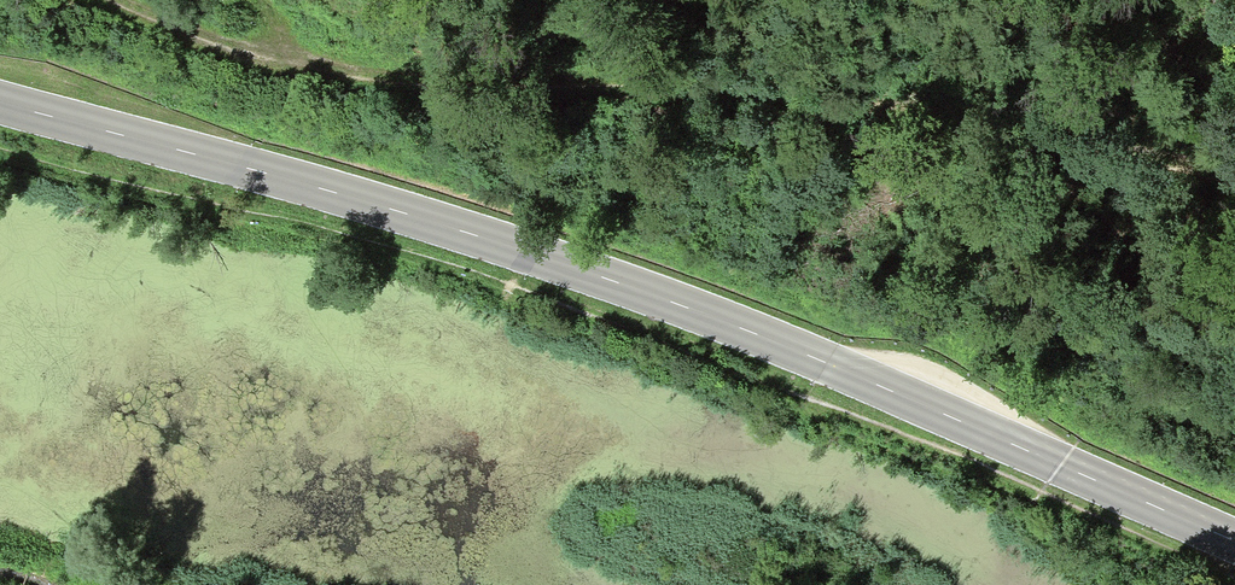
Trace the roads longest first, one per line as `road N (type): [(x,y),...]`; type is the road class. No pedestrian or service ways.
road 1 (secondary): [(1234,539),(1060,460),(609,280),(243,163),(0,101)]
road 2 (track): [(114,0),(189,28),(357,64),(836,86),(1098,60),(1234,93)]

